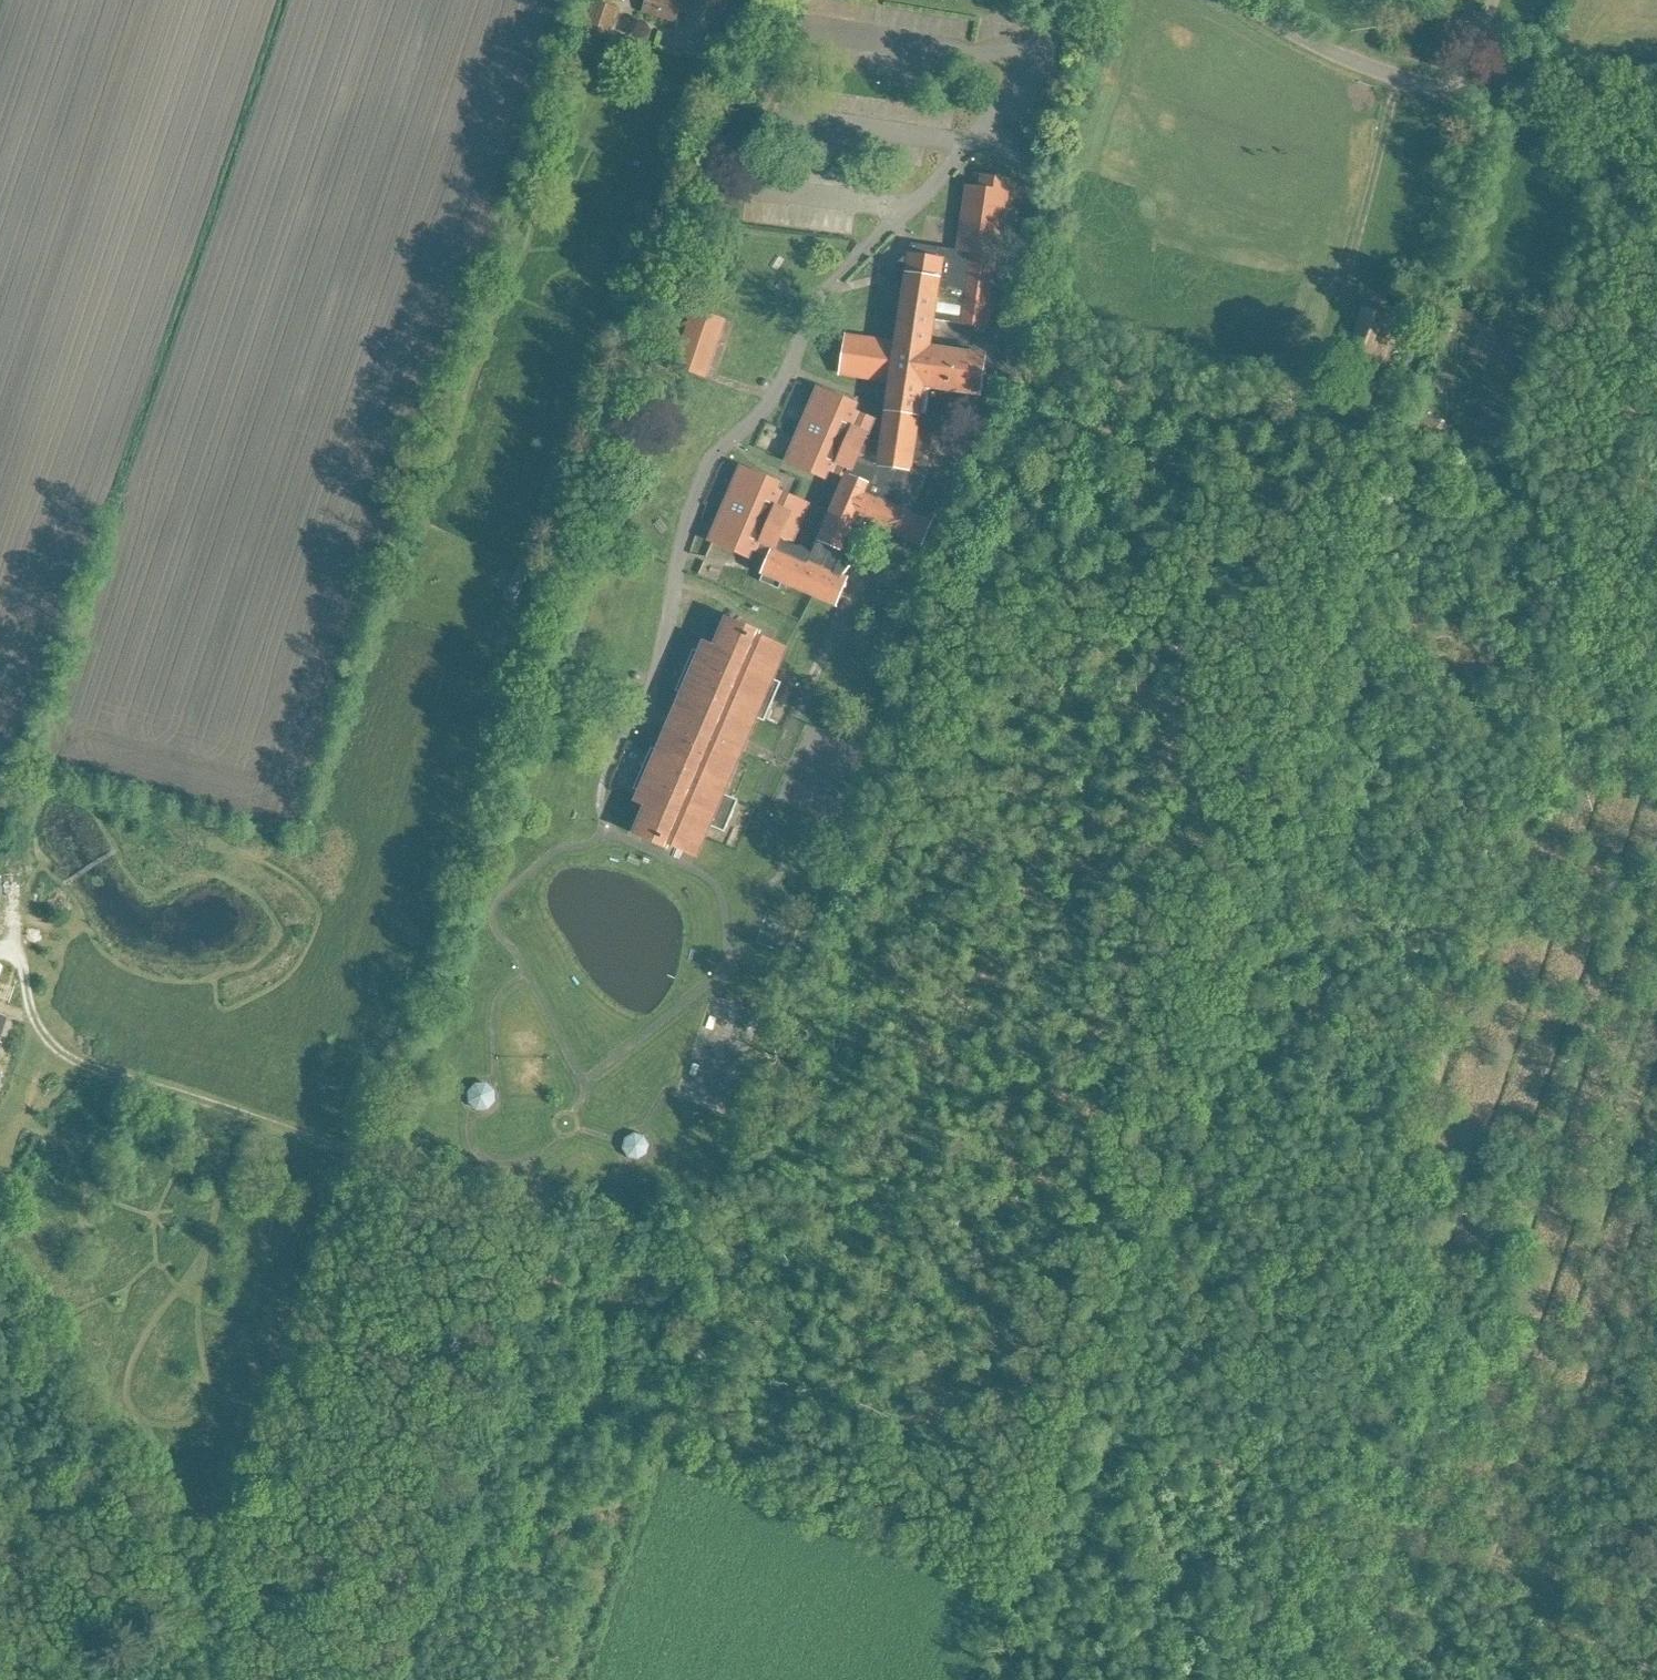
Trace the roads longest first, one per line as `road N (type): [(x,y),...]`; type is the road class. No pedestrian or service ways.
road 1 (residential): [(750,0),(382,1126),(374,1135),(345,1133),(88,1058),(35,1009)]
road 2 (track): [(1006,1571),(1091,1385),(1129,1278),(1379,515),(1382,495),(1340,439),(1315,381)]
road 3 (residential): [(608,796),(680,619),(710,486),(807,366),(827,288),(969,152),(1014,93),(1060,0)]
road 4 (residential): [(1656,178),(1604,139),(1405,82),(1315,43),(1253,0)]
road 5 (track): [(92,1679),(49,1584),(0,1519)]

